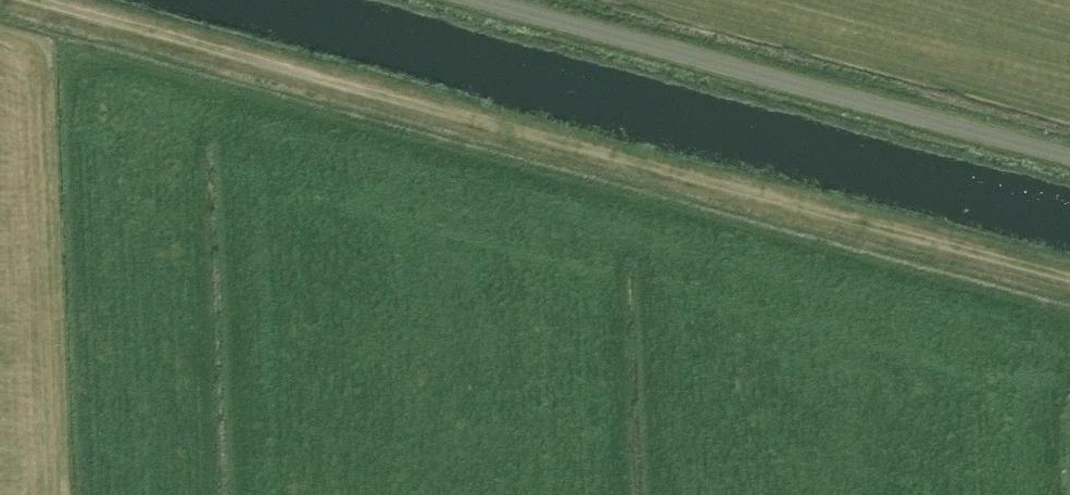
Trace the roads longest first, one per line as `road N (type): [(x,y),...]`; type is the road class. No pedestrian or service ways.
road 1 (track): [(1069,274),(48,0)]
road 2 (unclassified): [(1069,157),(474,0)]

